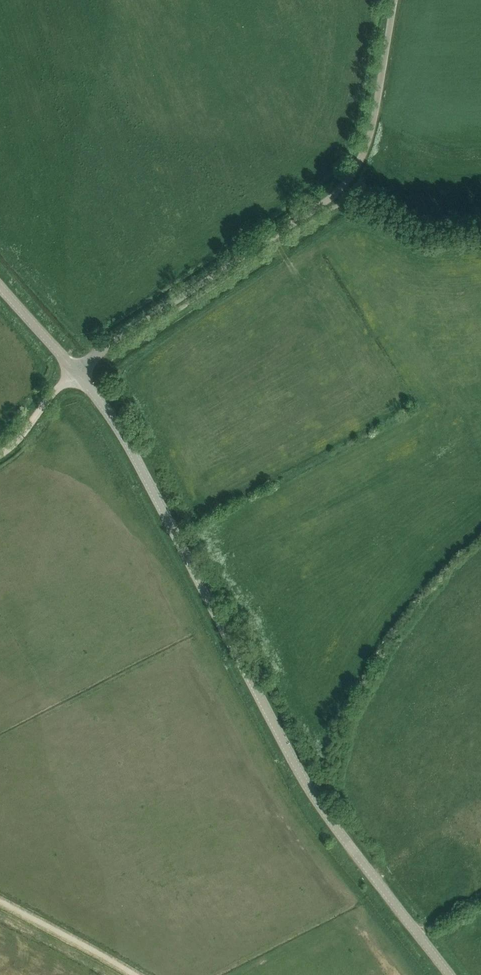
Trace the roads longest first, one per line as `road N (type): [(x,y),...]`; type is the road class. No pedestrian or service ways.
road 1 (tertiary): [(449,974),(291,760),(131,447),(78,372)]
road 2 (unclassified): [(78,372),(346,188),(376,121),(393,0)]
road 3 (track): [(135,974),(0,904)]

